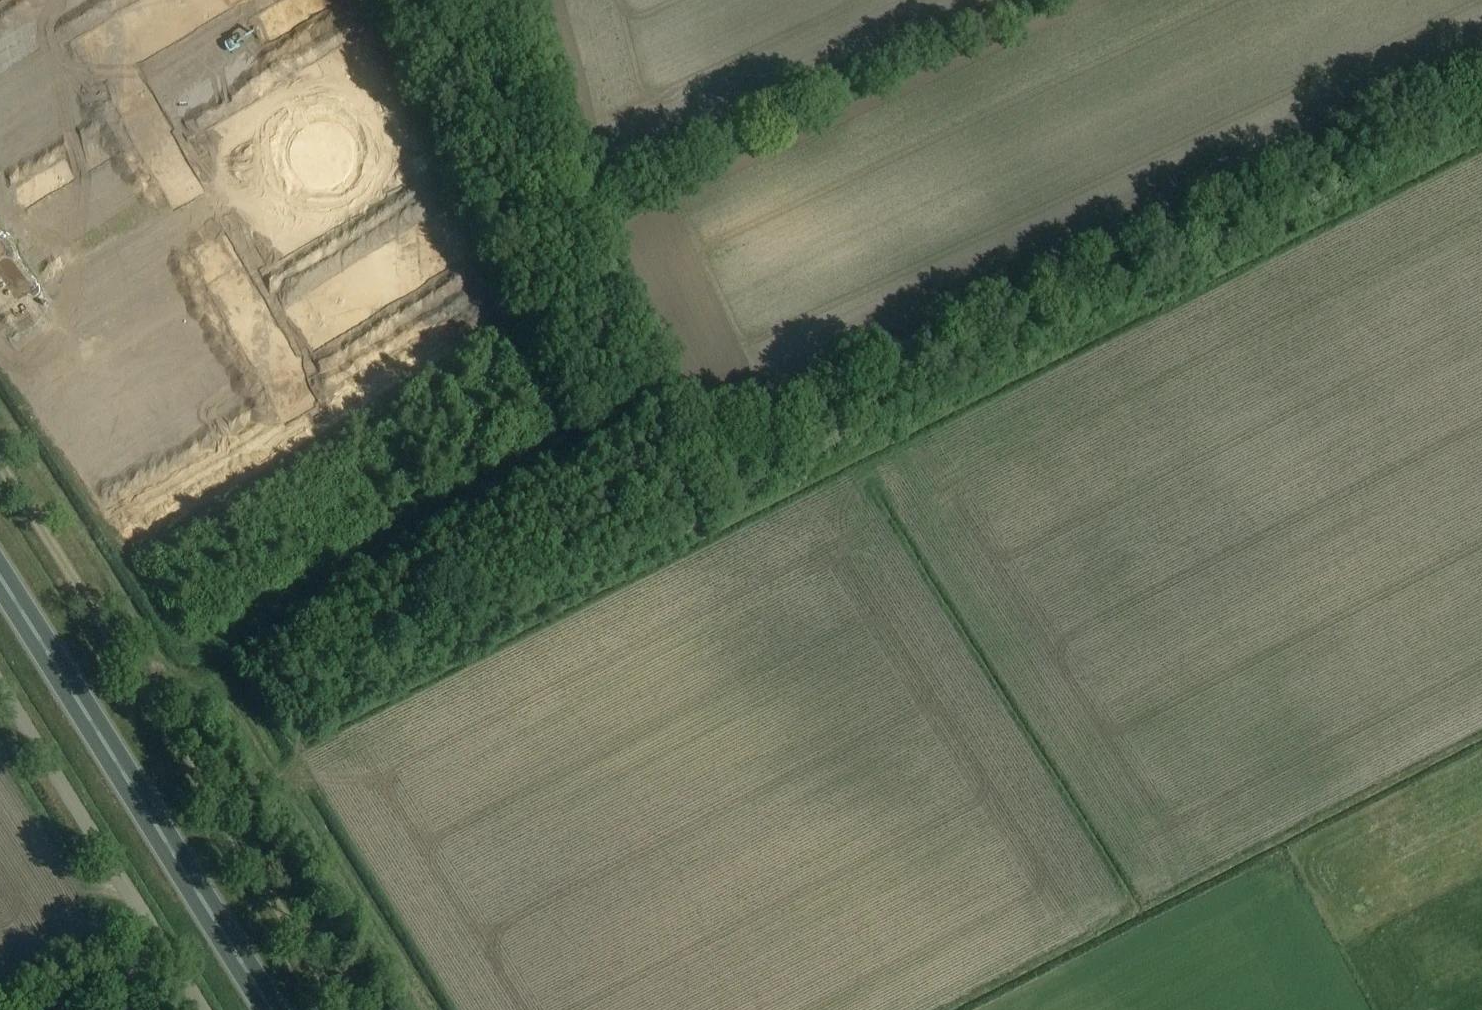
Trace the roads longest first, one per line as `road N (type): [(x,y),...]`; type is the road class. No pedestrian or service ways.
road 1 (track): [(344,1009),(0,465)]
road 2 (trunk): [(273,1009),(0,579)]
road 3 (unclassified): [(0,691),(198,1009)]

